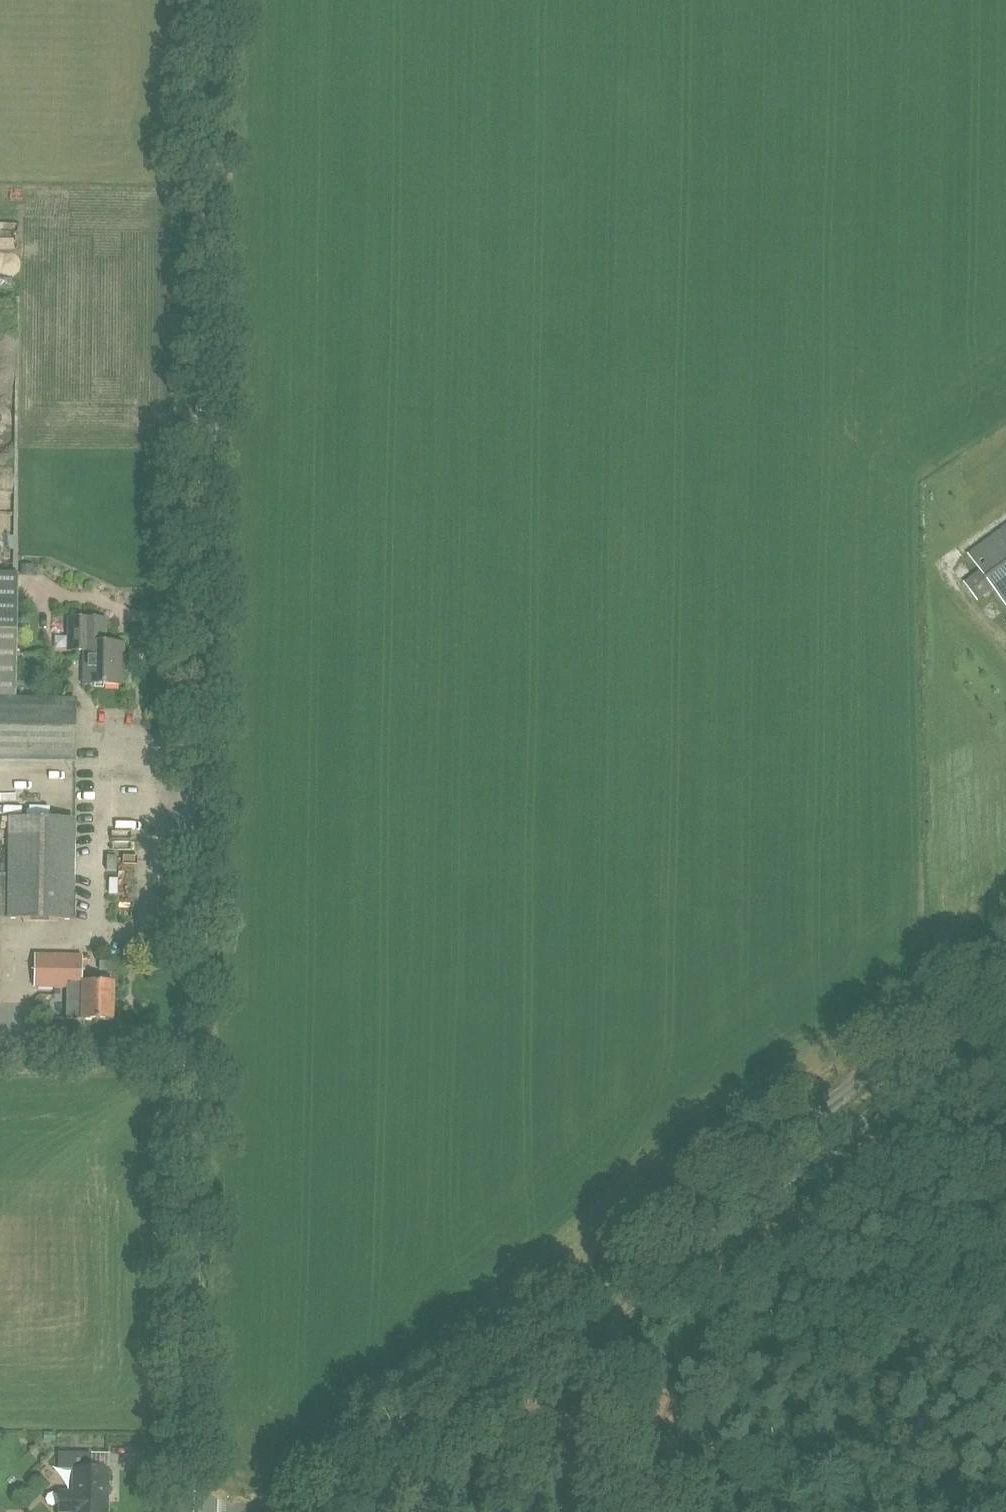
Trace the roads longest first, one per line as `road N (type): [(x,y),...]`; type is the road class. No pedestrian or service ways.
road 1 (tertiary): [(192,1048),(209,0)]
road 2 (tertiary): [(281,1511),(301,1504),(1005,964)]
road 3 (tertiary): [(185,1511),(192,1048)]
road 4 (track): [(597,1277),(609,1331),(608,1511)]
road 5 (unclassified): [(192,1048),(0,1046)]

